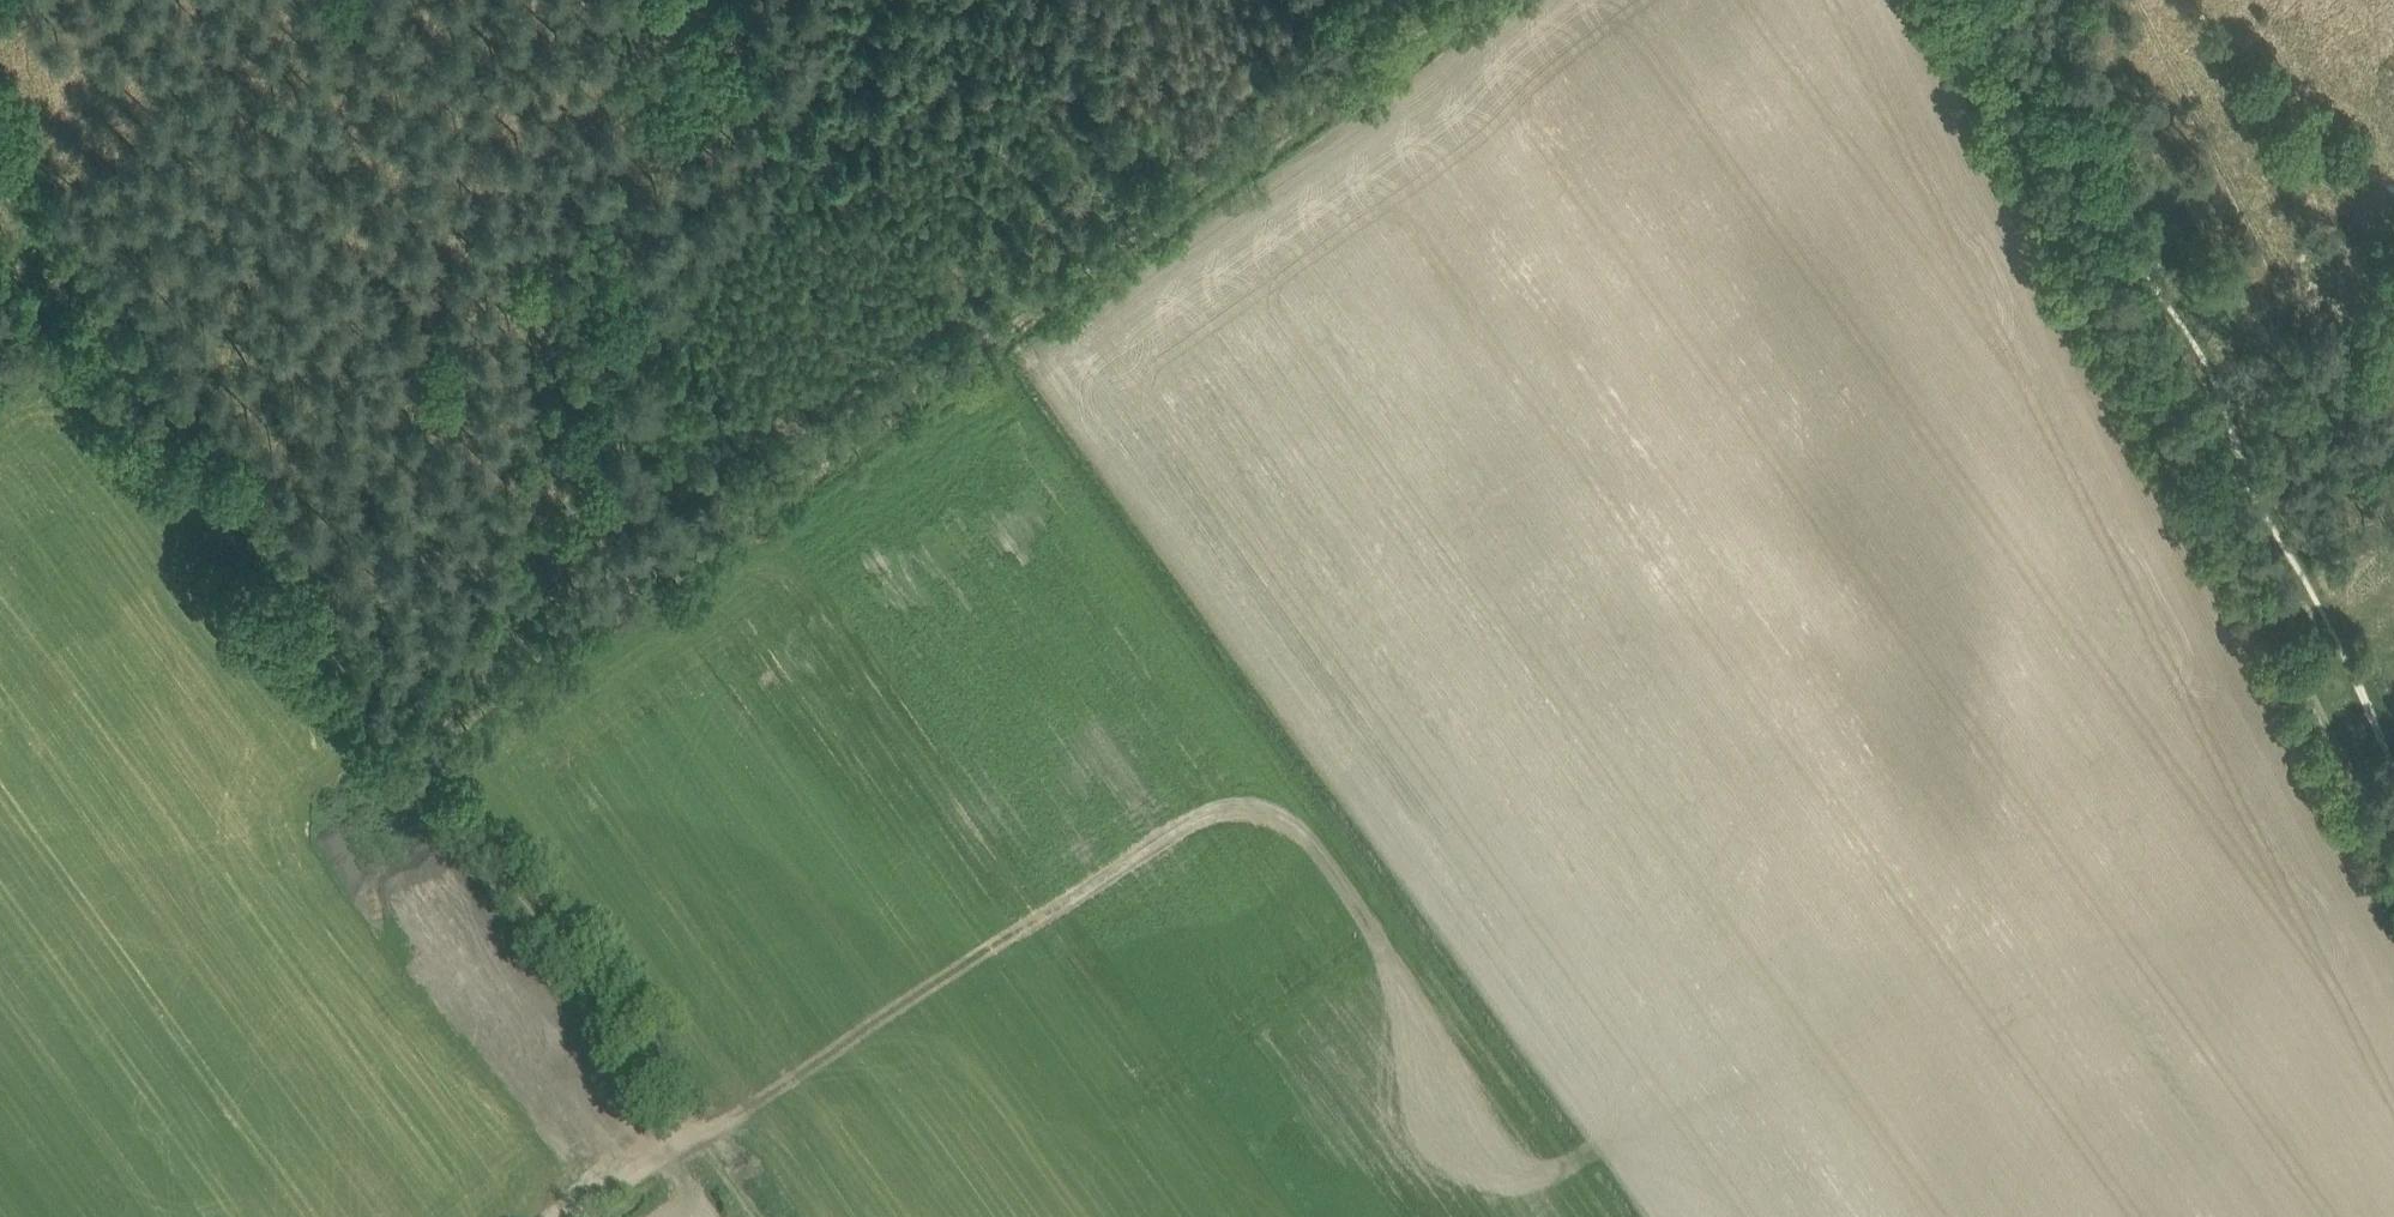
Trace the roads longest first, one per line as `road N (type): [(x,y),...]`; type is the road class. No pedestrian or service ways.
road 1 (track): [(1951,0),(2393,858)]
road 2 (track): [(691,1133),(583,1216)]

